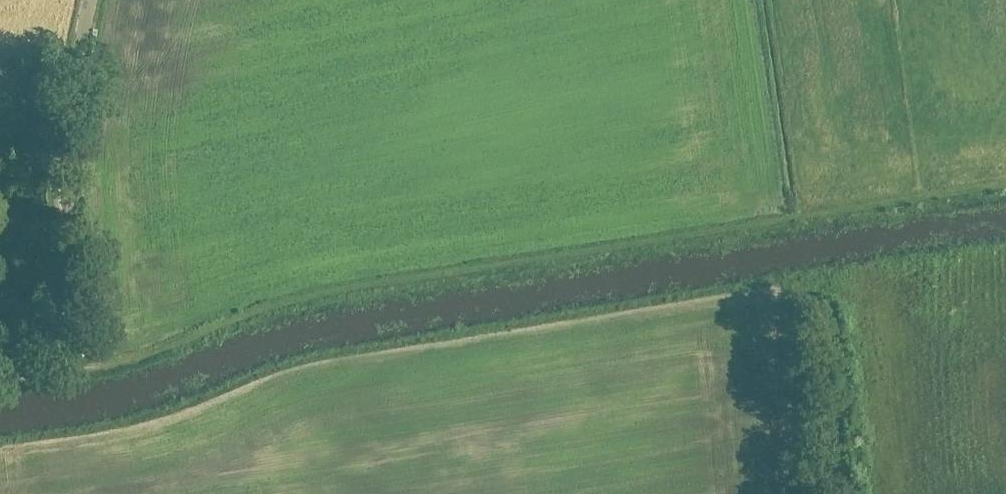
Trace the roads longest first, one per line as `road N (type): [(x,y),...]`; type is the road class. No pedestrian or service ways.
road 1 (unclassified): [(0,359),(50,350),(69,313),(61,146),(89,0)]

